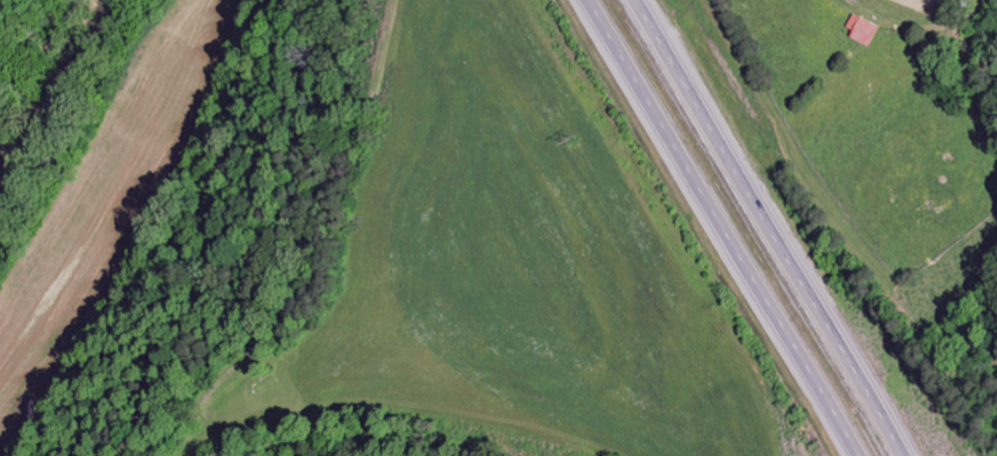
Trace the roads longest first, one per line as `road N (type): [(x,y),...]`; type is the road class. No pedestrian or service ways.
road 1 (trunk): [(908,455),(637,0)]
road 2 (trunk): [(583,0),(852,455)]

